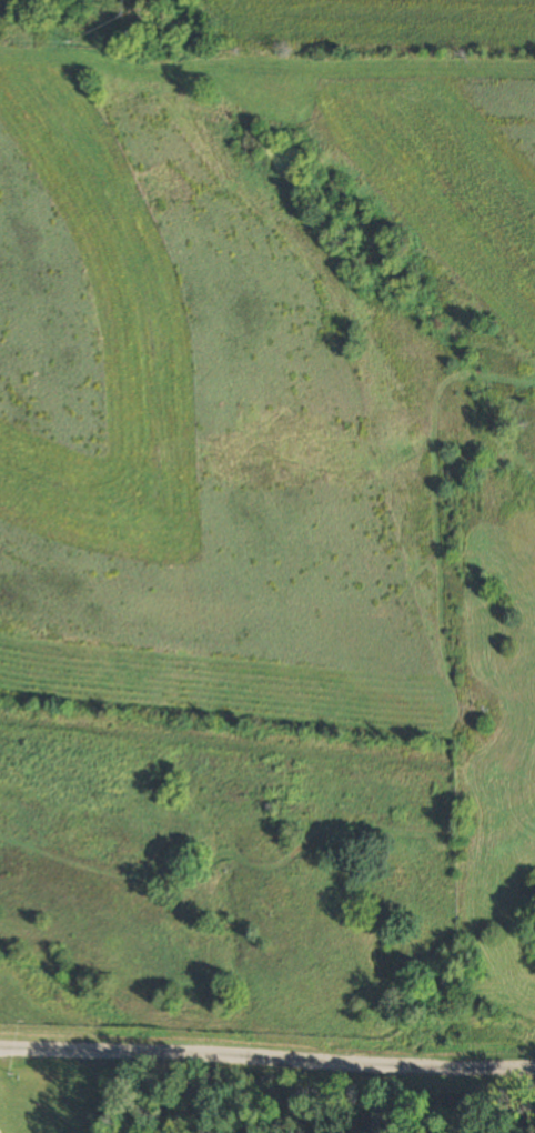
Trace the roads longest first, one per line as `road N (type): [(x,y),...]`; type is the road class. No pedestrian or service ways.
road 1 (residential): [(0,1048),(534,1069)]

